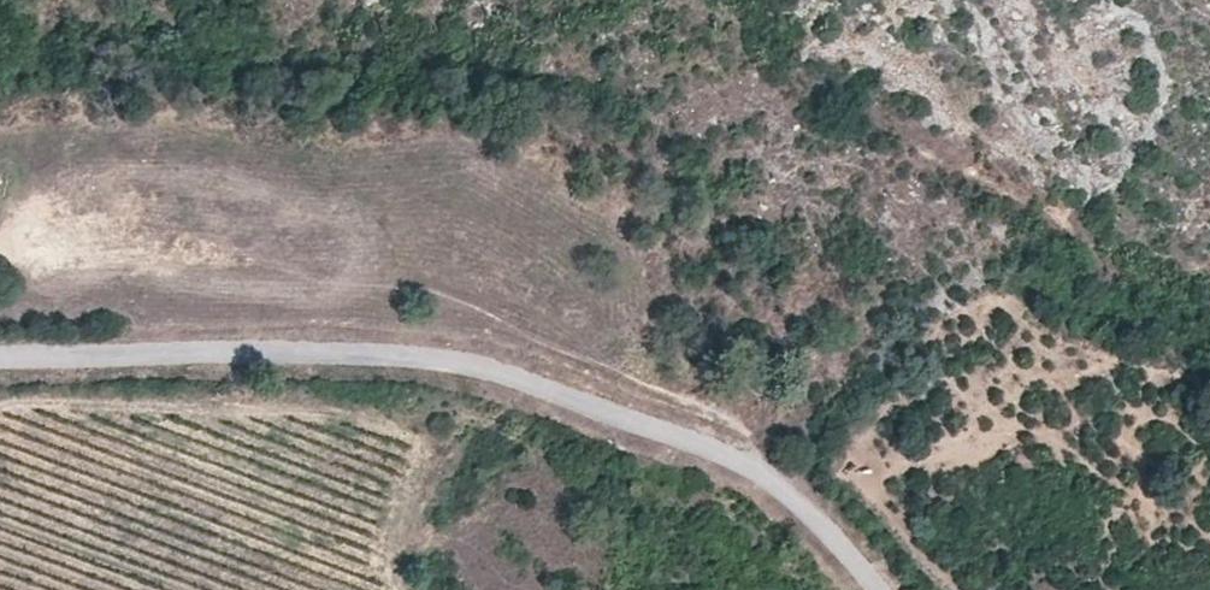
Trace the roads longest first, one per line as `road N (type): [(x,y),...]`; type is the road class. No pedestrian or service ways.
road 1 (unclassified): [(0,362),(400,354),(487,365),(771,480),(875,589)]

